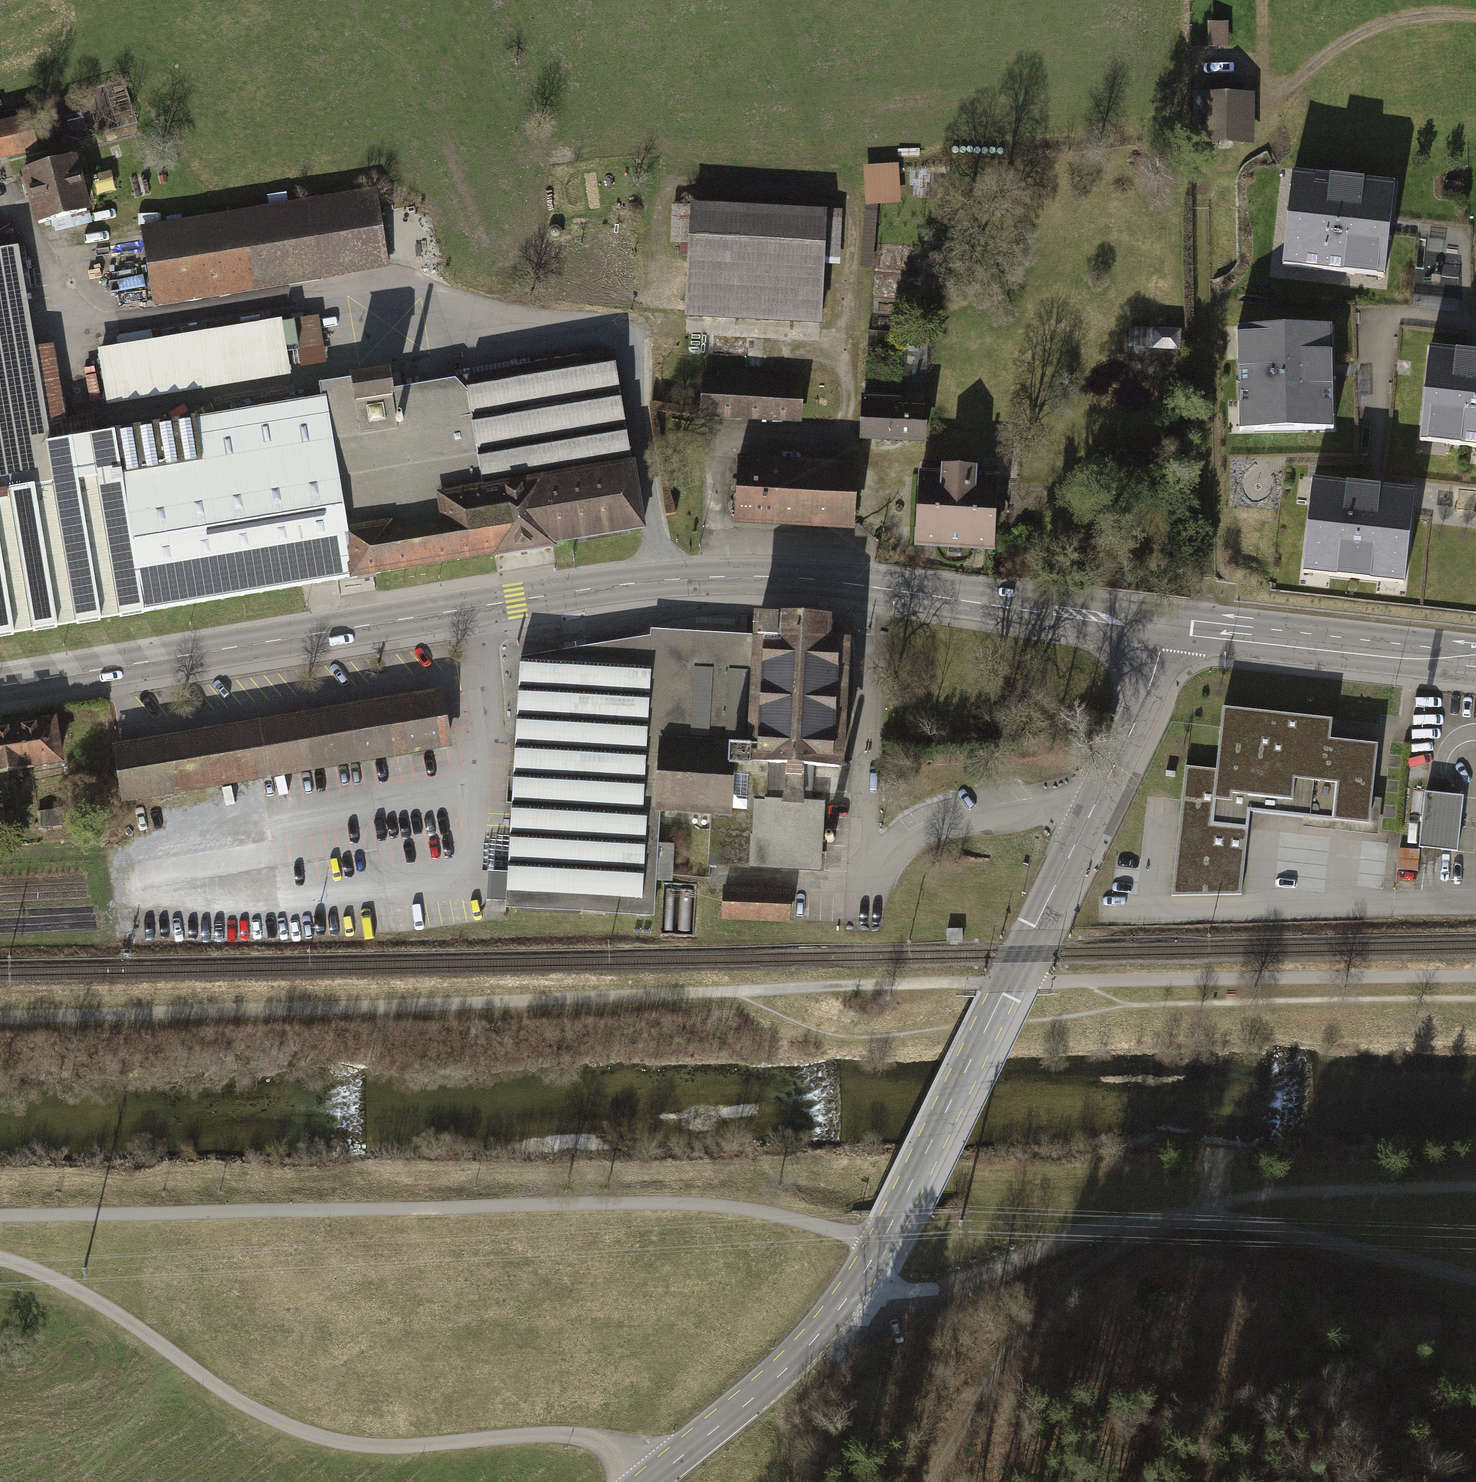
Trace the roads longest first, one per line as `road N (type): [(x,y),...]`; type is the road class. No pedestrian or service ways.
road 1 (primary): [(1169,623),(795,582),(661,581),(0,688)]
road 2 (secondary): [(652,1481),(776,1379),(863,1275),(1150,688),(1169,623)]
road 3 (track): [(0,1215),(694,1203),(786,1216),(878,1249)]
road 4 (track): [(642,1481),(614,1453),(580,1439),(399,1449),(308,1438),(232,1400),(85,1298),(0,1263)]
road 5 (track): [(1011,981),(1475,975)]
road 6 (track): [(936,1481),(984,1388),(1067,1282),(1157,1219)]
road 7 (track): [(1198,1214),(1081,1236),(924,1289),(863,1275)]
road 8 (primary): [(1475,660),(1169,623)]
road 9 (track): [(1198,1214),(1475,1279)]
road 10 (track): [(1278,106),(1316,62),(1356,33),(1391,20),(1475,18)]

